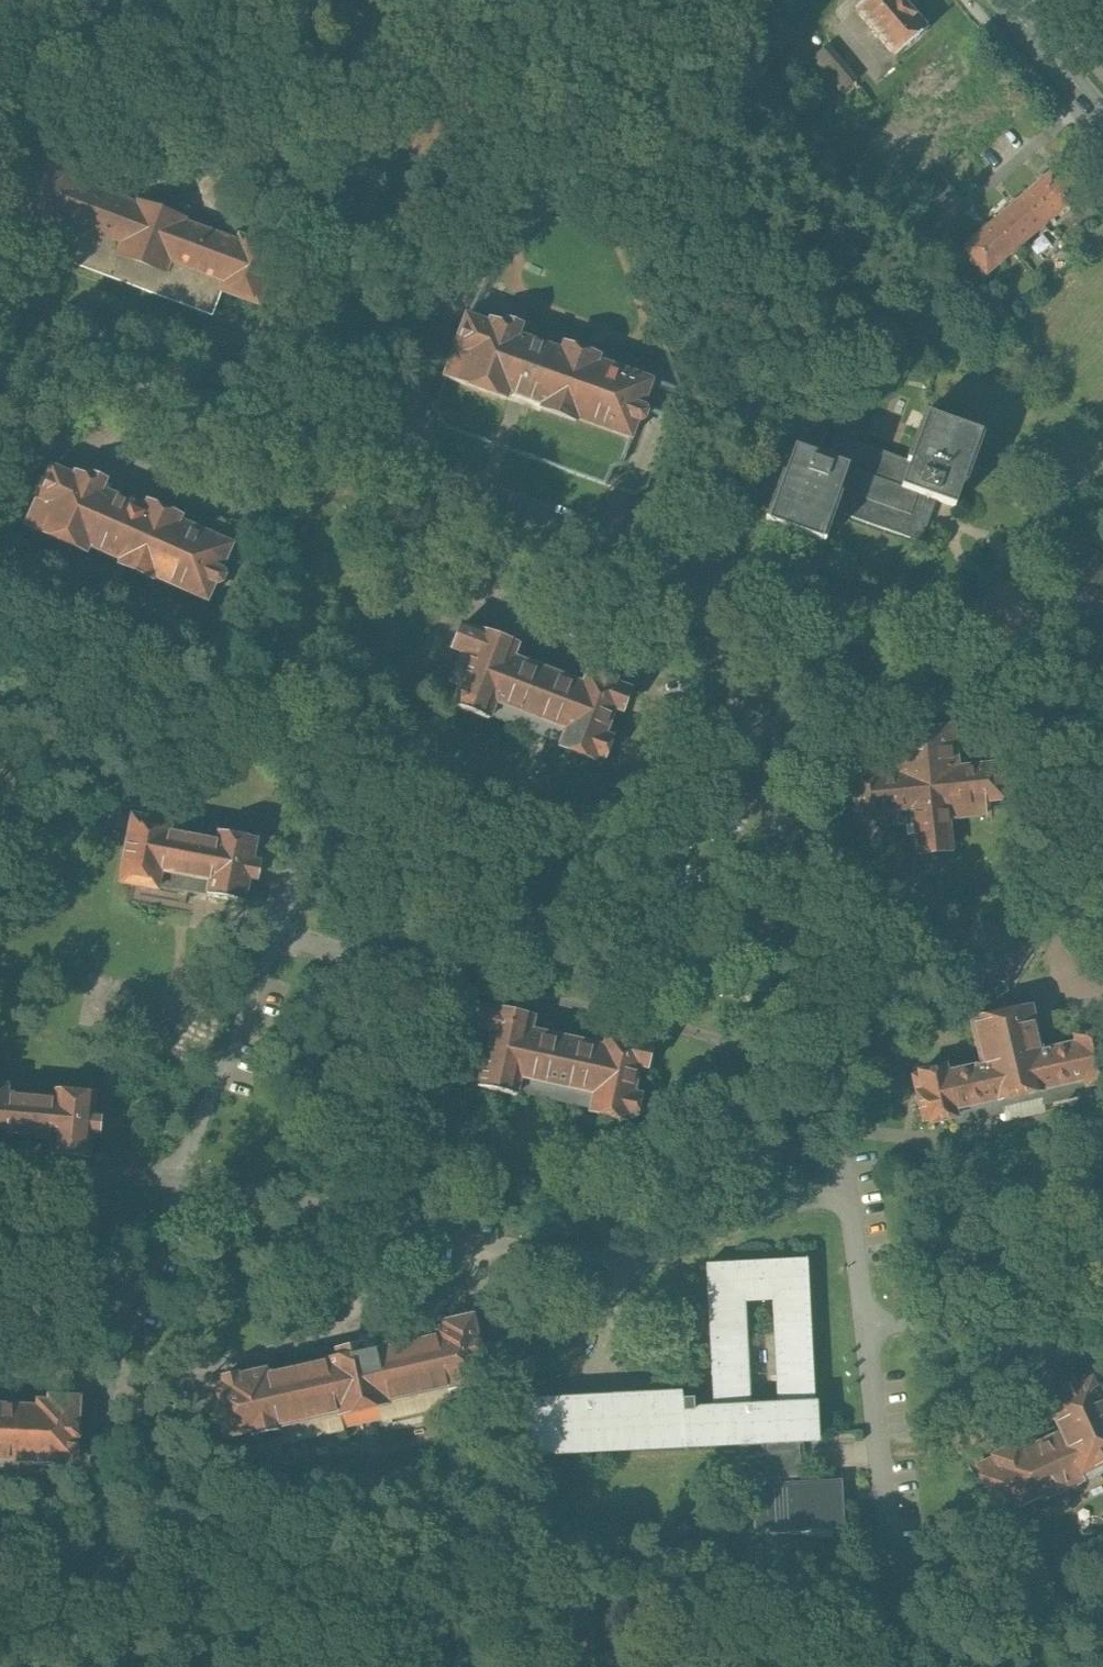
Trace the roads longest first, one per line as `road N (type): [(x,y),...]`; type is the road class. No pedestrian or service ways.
road 1 (residential): [(183,1182),(626,1263),(850,1187)]
road 2 (residential): [(282,927),(833,1066)]
road 3 (residential): [(833,1066),(816,963),(710,578)]
road 4 (residential): [(282,927),(421,580),(451,477)]
road 5 (residential): [(451,477),(121,370),(0,357)]
road 6 (residential): [(1102,721),(934,653),(710,578)]
road 7 (residential): [(893,1666),(876,1328)]
road 8 (residential): [(114,1470),(130,1340),(183,1182)]
road 9 (residential): [(710,578),(451,477)]
road 10 (residential): [(183,1182),(282,927)]
road 11 (residential): [(876,1328),(971,1333),(1102,1361)]
road 12 (residential): [(0,1168),(183,1182)]
road 13 (secondary): [(1102,112),(1010,0)]
road 14 (residential): [(876,1328),(850,1187)]
road 15 (residential): [(850,1187),(833,1066)]

